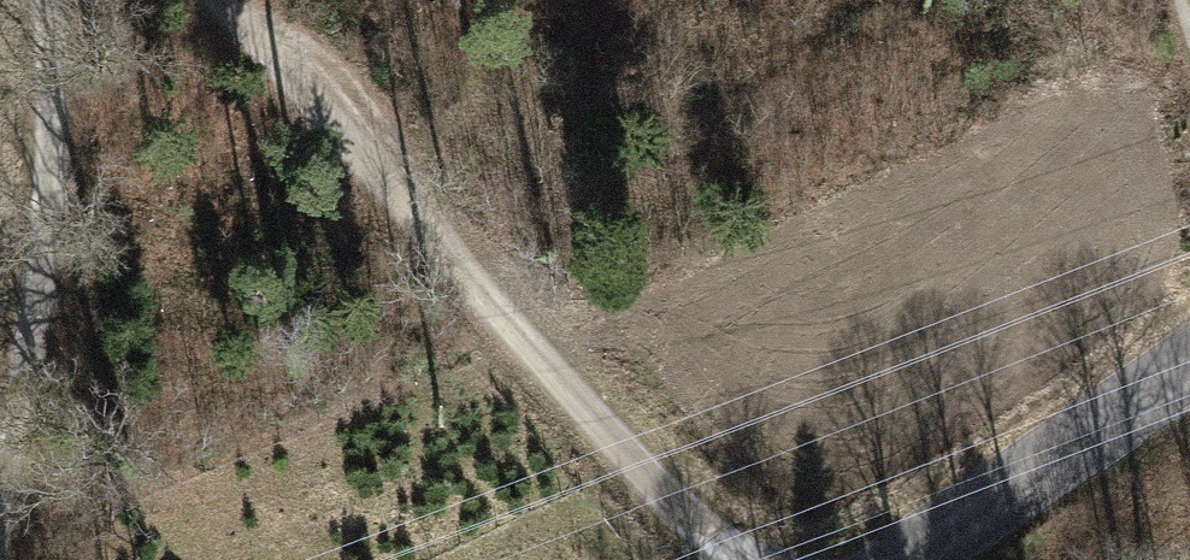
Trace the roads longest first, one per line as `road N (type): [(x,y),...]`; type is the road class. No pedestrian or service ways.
road 1 (track): [(198,0),(669,507),(753,559)]
road 2 (track): [(0,374),(20,129),(39,0)]
road 3 (tertiary): [(910,559),(1189,380)]

